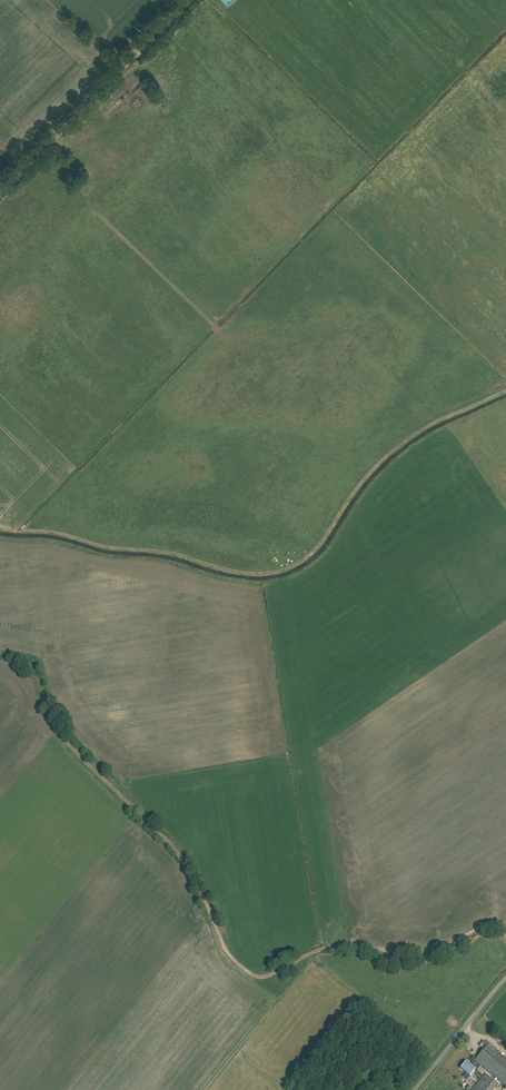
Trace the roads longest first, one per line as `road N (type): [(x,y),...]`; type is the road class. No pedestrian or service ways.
road 1 (track): [(505,934),(482,926),(432,951),(336,948),(267,977),(251,975),(226,952),(182,859),(70,743),(32,664),(0,655)]
road 2 (tertiary): [(0,190),(186,0)]
road 3 (unclassified): [(415,1089),(505,978)]

